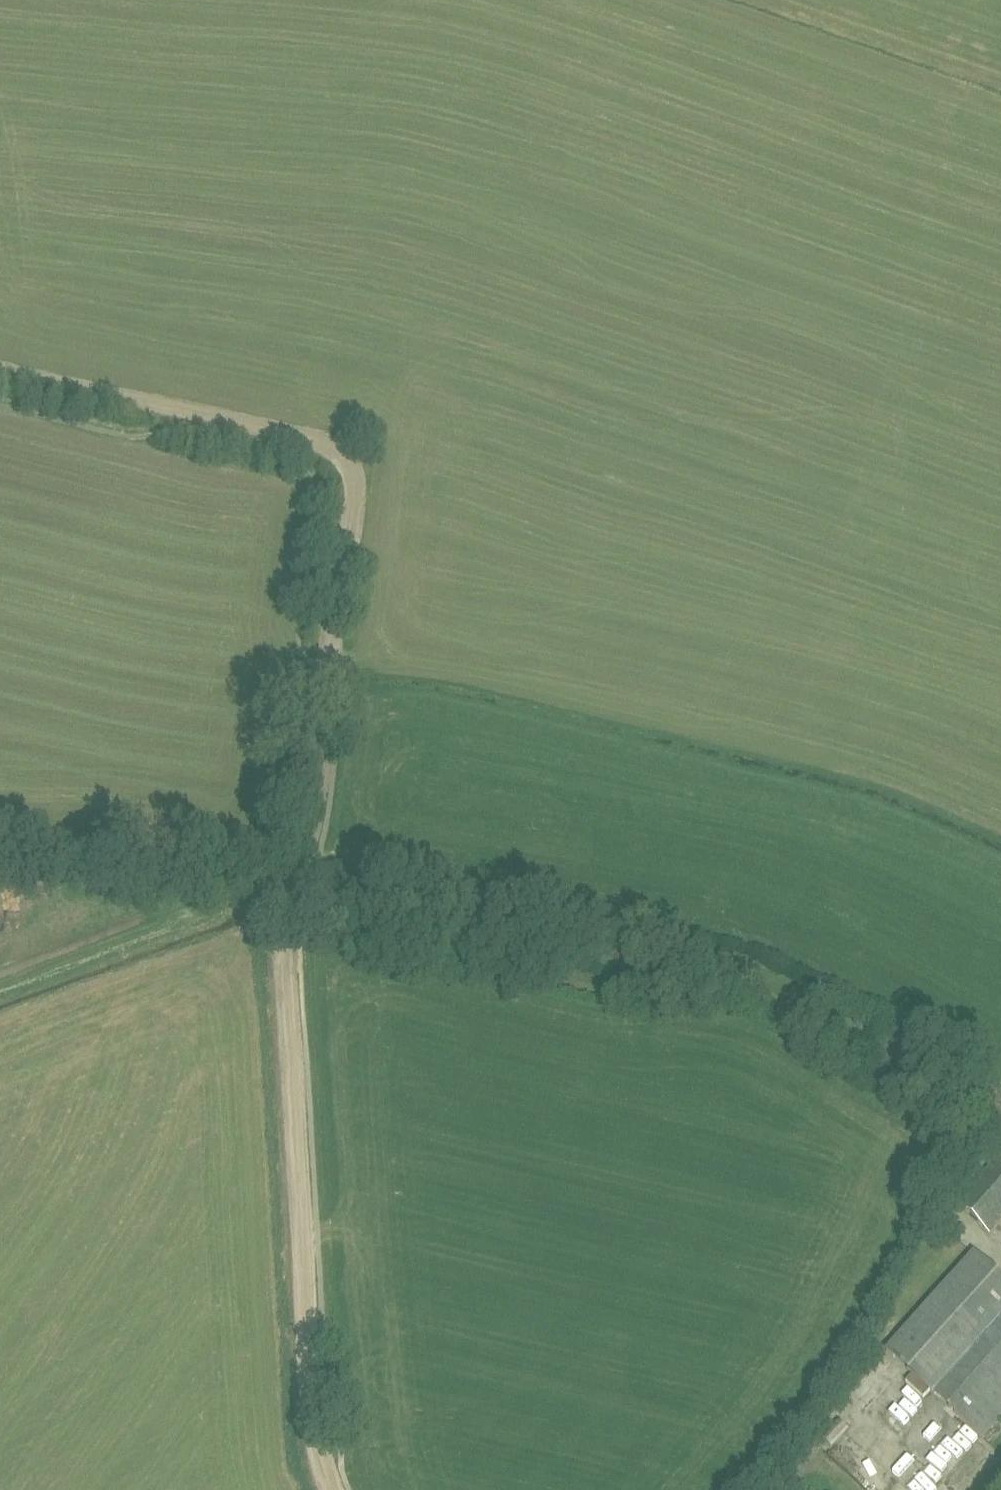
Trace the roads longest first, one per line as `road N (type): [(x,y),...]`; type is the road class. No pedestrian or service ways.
road 1 (track): [(0,366),(309,436),(332,448),(352,474),(357,505),(326,672),(309,835),(289,901)]
road 2 (track): [(289,901),(305,1356),(314,1435),(331,1489)]
road 3 (track): [(301,903),(572,973)]
road 4 (track): [(251,895),(81,872),(0,875)]

